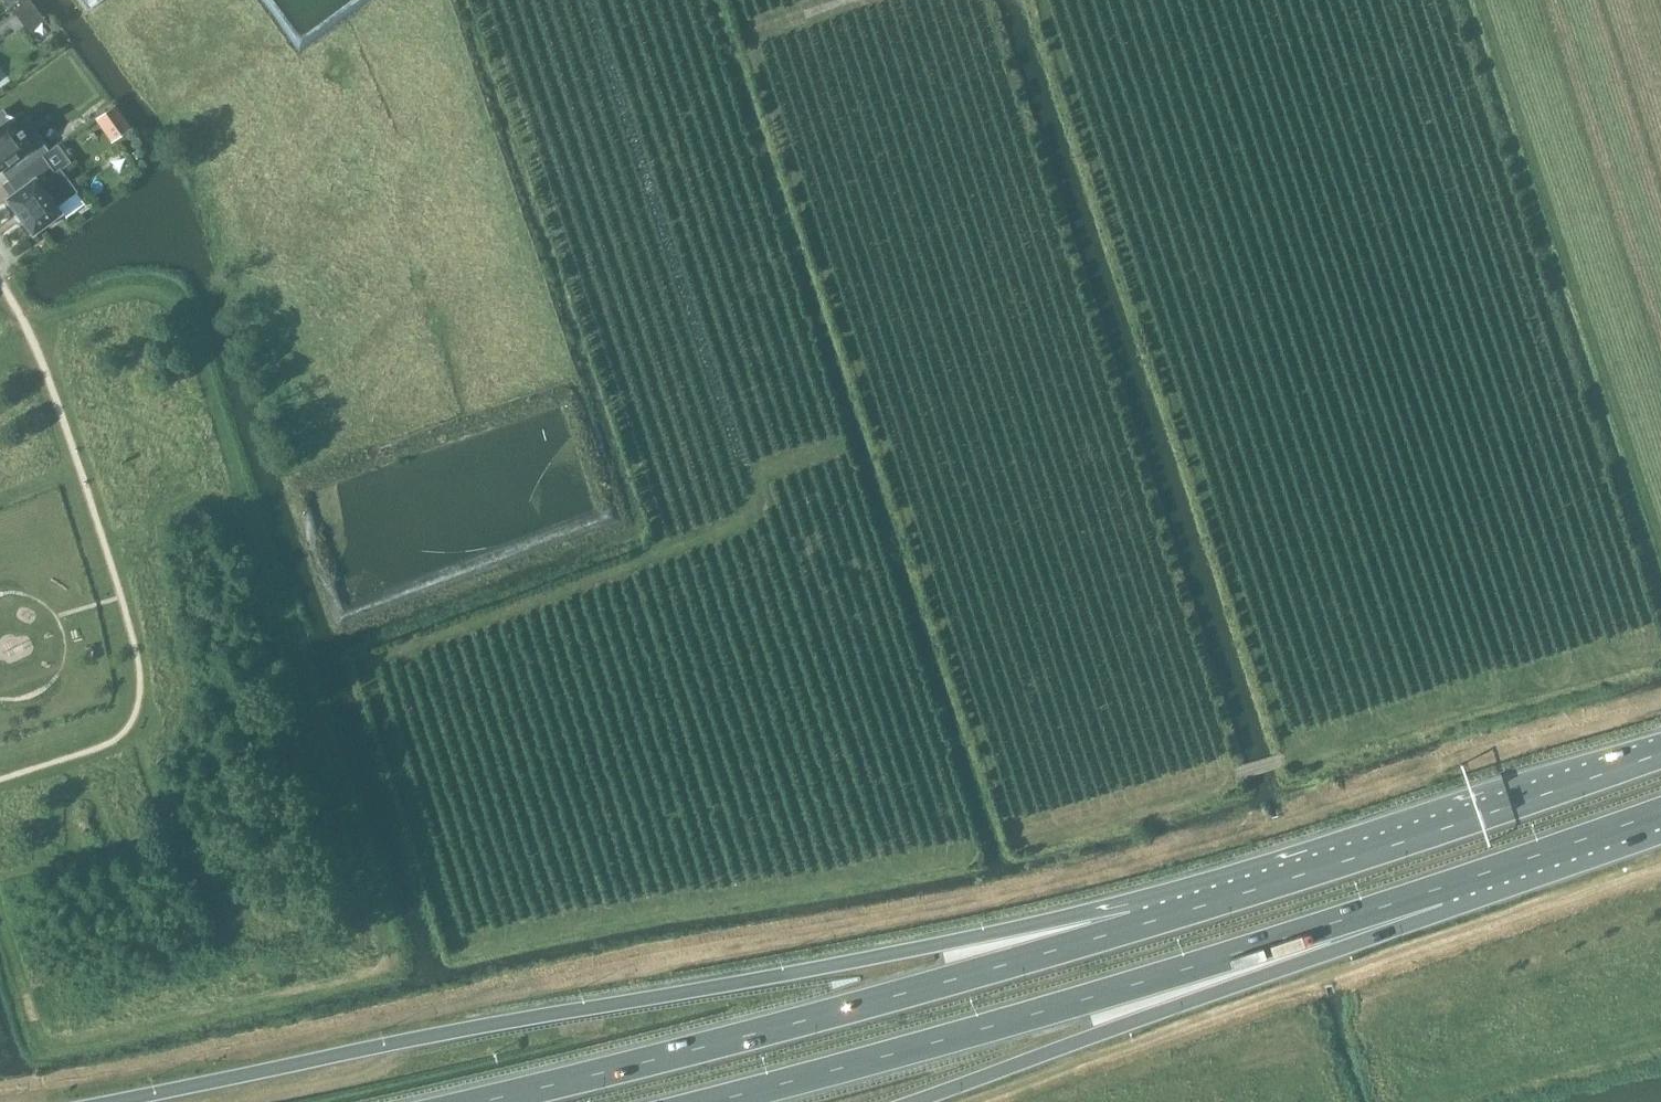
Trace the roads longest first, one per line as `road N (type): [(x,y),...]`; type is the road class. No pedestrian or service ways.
road 1 (trunk): [(1135,928),(1008,934),(108,1101)]
road 2 (trunk): [(710,1101),(1062,1007),(1437,891)]
road 3 (trunk): [(1135,928),(473,1101)]
road 4 (trunk): [(915,1101),(1360,942),(1437,891)]
road 5 (trunk): [(1660,756),(1135,928)]
road 6 (trunk): [(1437,891),(1660,815)]

